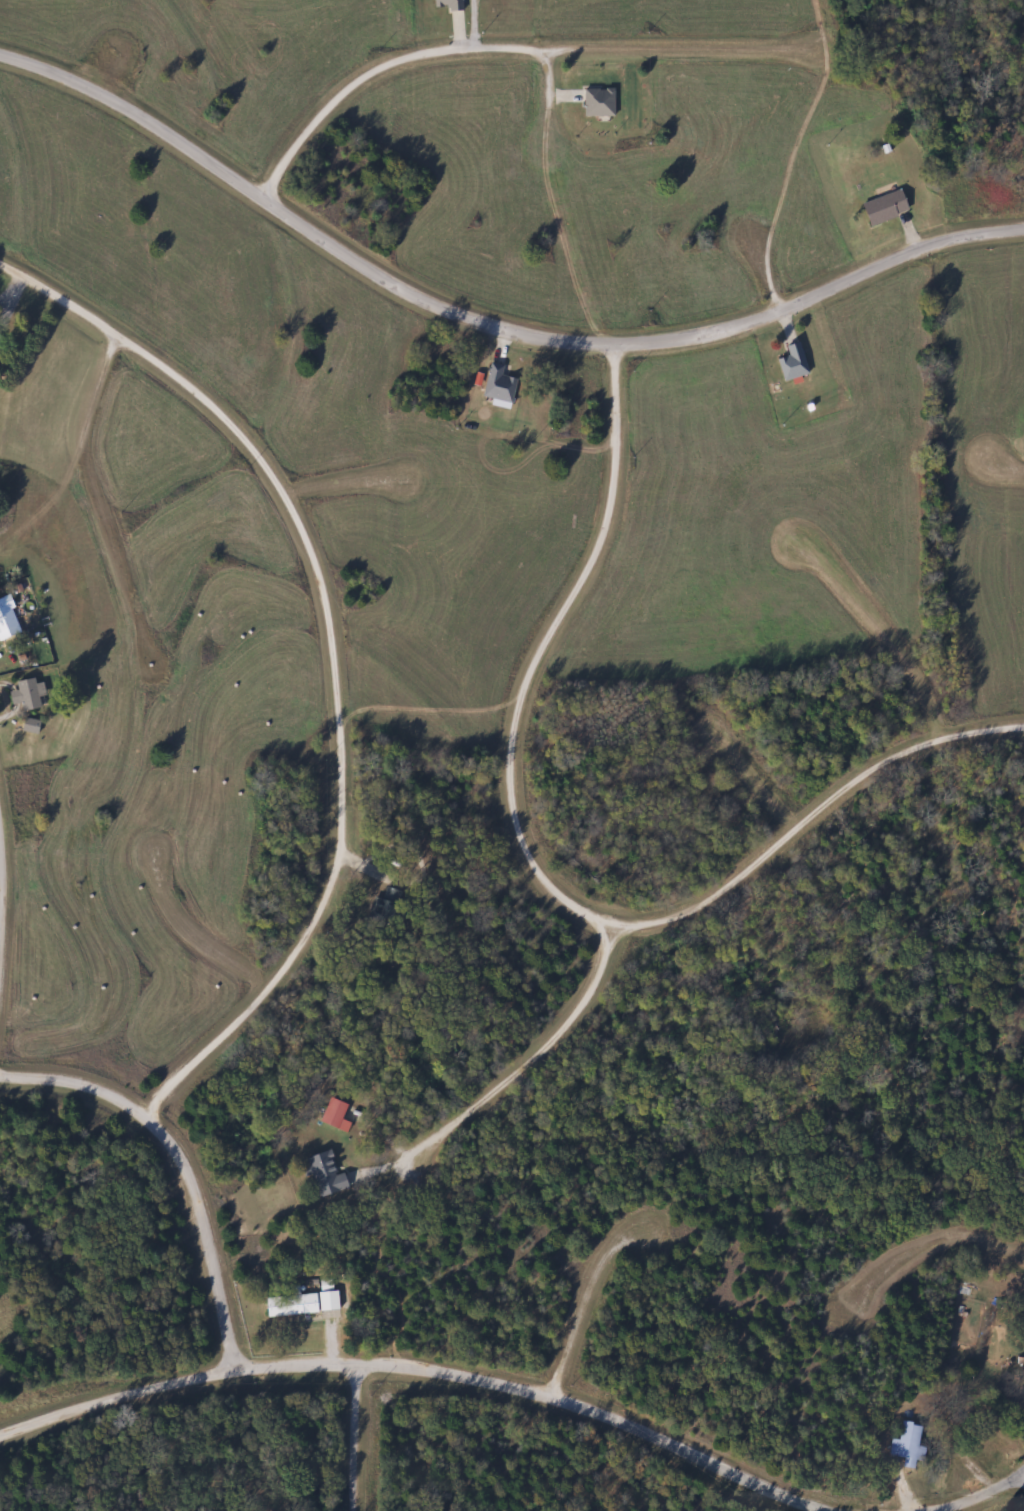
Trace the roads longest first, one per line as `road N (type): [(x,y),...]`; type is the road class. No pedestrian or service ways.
road 1 (residential): [(0,50),(146,114),(422,298),(463,316),(579,341),(732,331),(925,246),(1023,228)]
road 2 (residential): [(145,1111),(169,1078),(251,1009),(295,958),(329,900),(340,783),(319,584),(298,526),(235,425),(183,379),(0,264)]
road 3 (residential): [(0,1434),(208,1375),(392,1363),(564,1401),(853,1510)]
road 4 (residential): [(604,919),(559,891),(519,830),(510,741),(535,658),(606,536),(615,342)]
road 5 (residential): [(260,193),(323,107),(362,72),(426,49),(791,46)]
road 6 (residential): [(604,919),(638,920),(696,900),(896,757),(938,737),(1023,722)]
road 7 (residential): [(155,684),(83,443),(117,335)]
road 8 (residential): [(397,1167),(564,1020),(596,980),(604,919)]
road 9 (residential): [(145,1111),(189,1177),(236,1370)]
road 10 (residential): [(938,737),(921,688),(866,602),(783,526)]
road 11 (residential): [(276,980),(224,956),(183,920),(158,873),(152,836)]
road 12 (residential): [(551,1398),(591,1271),(607,1246),(632,1234)]
road 13 (residential): [(0,1075),(82,1081),(145,1111)]
road 14 (residential): [(283,499),(316,484),(427,479)]
road 15 (residential): [(354,1510),(354,1364)]
road 16 (residential): [(573,48),(567,193)]
road 17 (residential): [(0,943),(0,803)]

